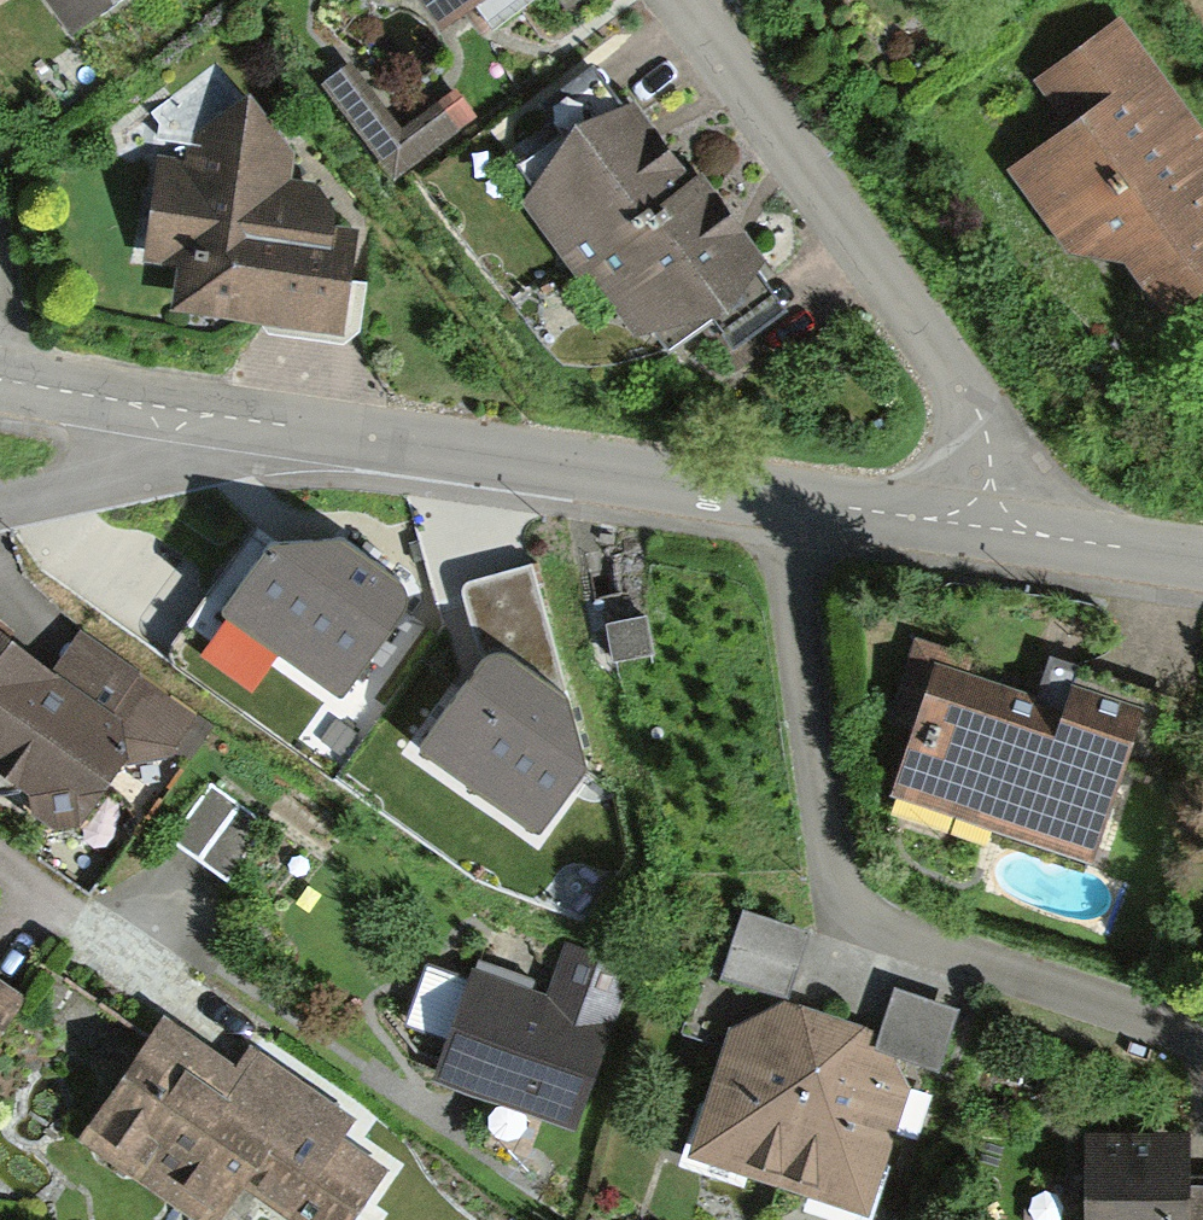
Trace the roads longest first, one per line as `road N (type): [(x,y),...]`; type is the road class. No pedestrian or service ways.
road 1 (residential): [(790,510),(786,579),(830,870),(856,915),(1202,1043)]
road 2 (residential): [(679,0),(947,365),(996,453),(989,529)]
road 3 (residential): [(176,409),(790,510)]
road 4 (residential): [(0,501),(105,479),(162,455),(176,409)]
road 5 (residential): [(989,529),(1202,566)]
road 6 (residential): [(790,510),(989,529)]
road 7 (residential): [(0,377),(176,409)]

